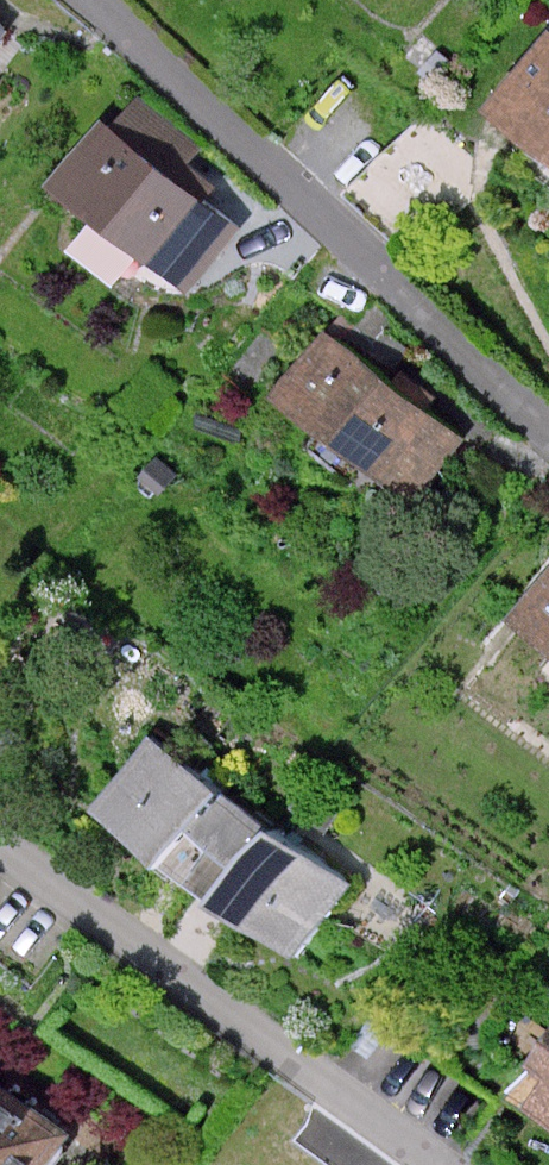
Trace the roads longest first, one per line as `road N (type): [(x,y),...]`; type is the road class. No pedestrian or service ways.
road 1 (residential): [(548,419),(104,0)]
road 2 (residential): [(0,842),(442,1164)]

